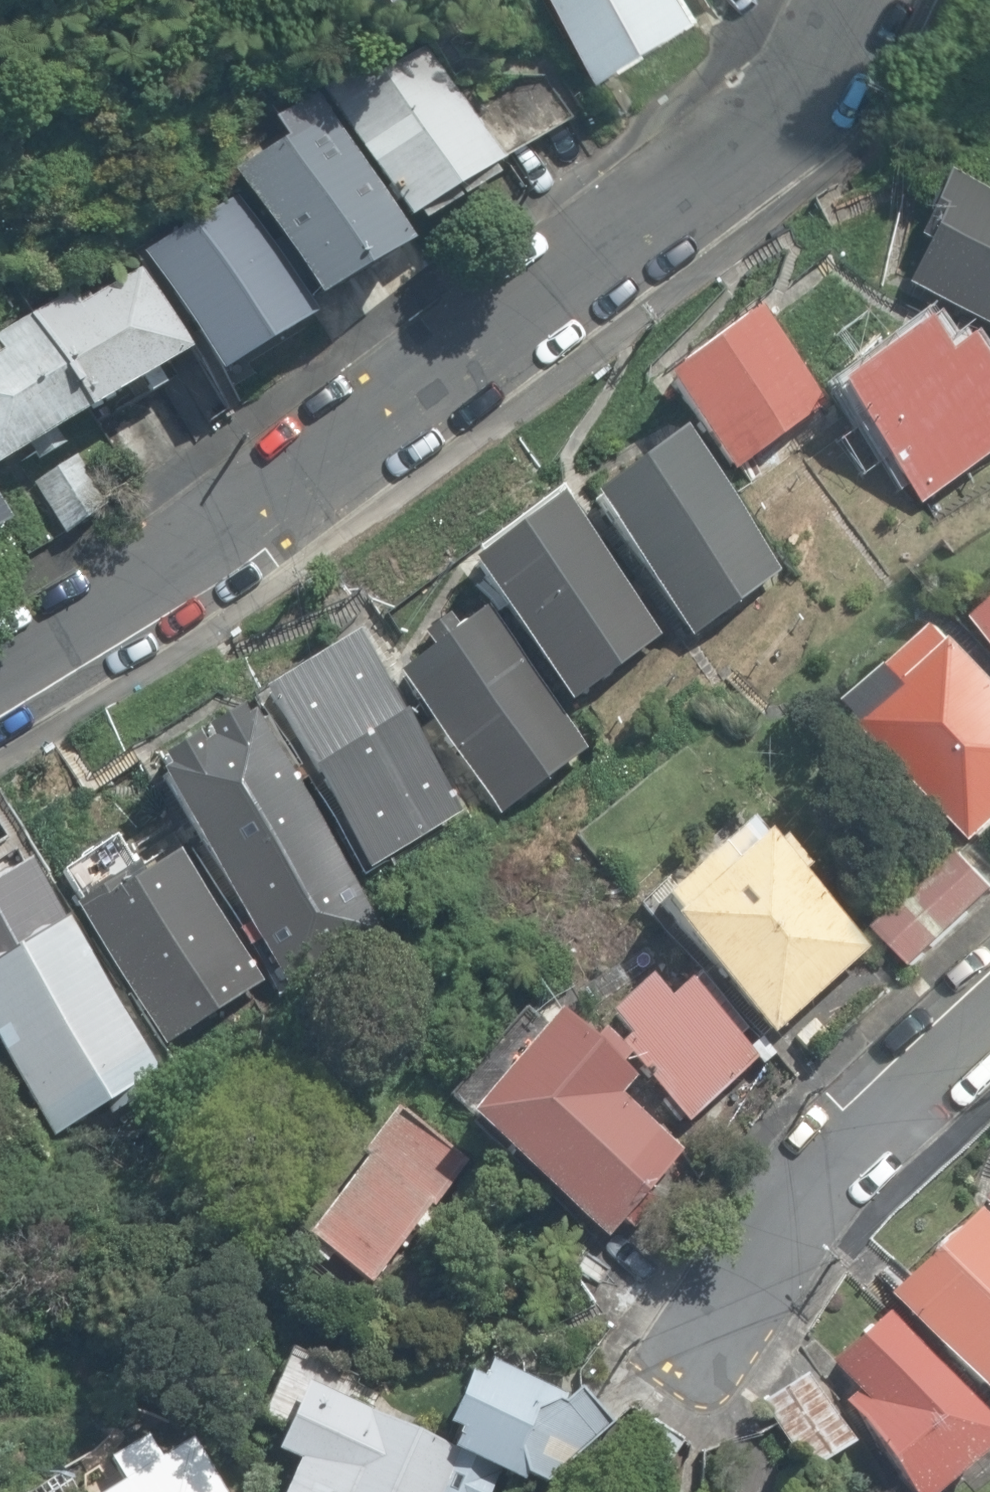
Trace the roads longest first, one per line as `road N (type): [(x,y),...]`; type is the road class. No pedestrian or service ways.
road 1 (residential): [(843,0),(791,85),(729,154),(0,666)]
road 2 (residential): [(639,1390),(902,1091),(989,1013)]

